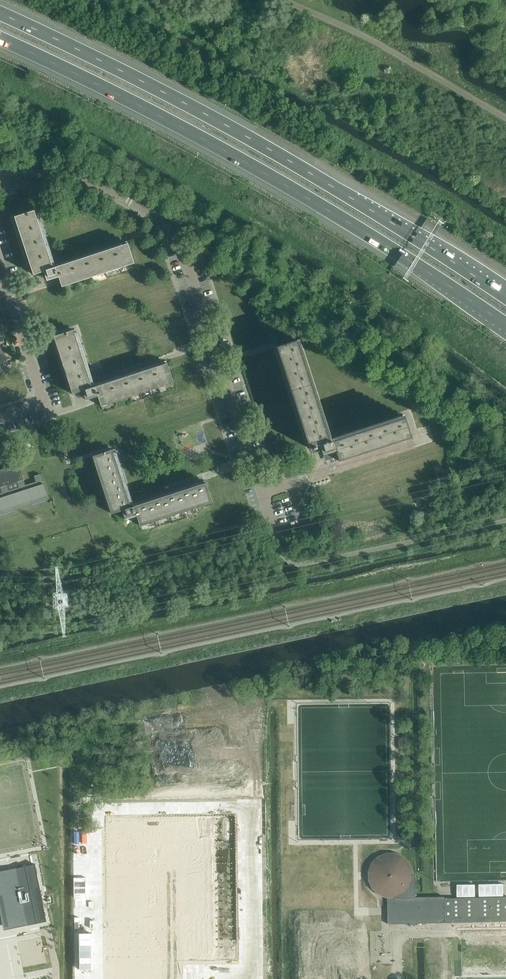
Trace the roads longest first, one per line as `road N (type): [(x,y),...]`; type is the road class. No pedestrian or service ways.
road 1 (motorway): [(0,39),(221,147),(505,324)]
road 2 (motorway): [(505,296),(232,123),(0,13)]
road 3 (residential): [(258,487),(177,229),(92,180),(0,182)]
road 4 (residential): [(0,418),(35,407),(41,393),(0,264)]
road 5 (residential): [(419,441),(258,487)]

